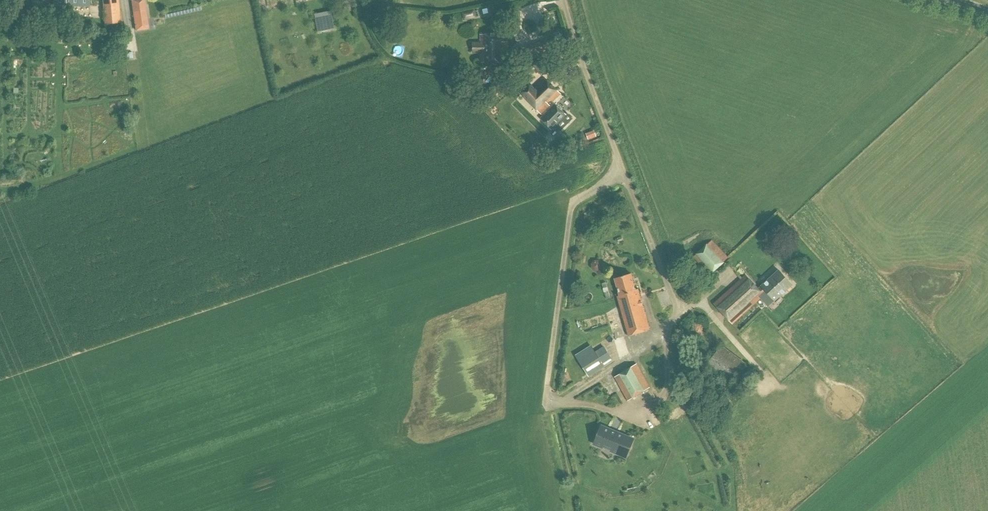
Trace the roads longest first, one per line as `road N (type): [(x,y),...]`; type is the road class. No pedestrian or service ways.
road 1 (unclassified): [(682,314),(565,0)]

